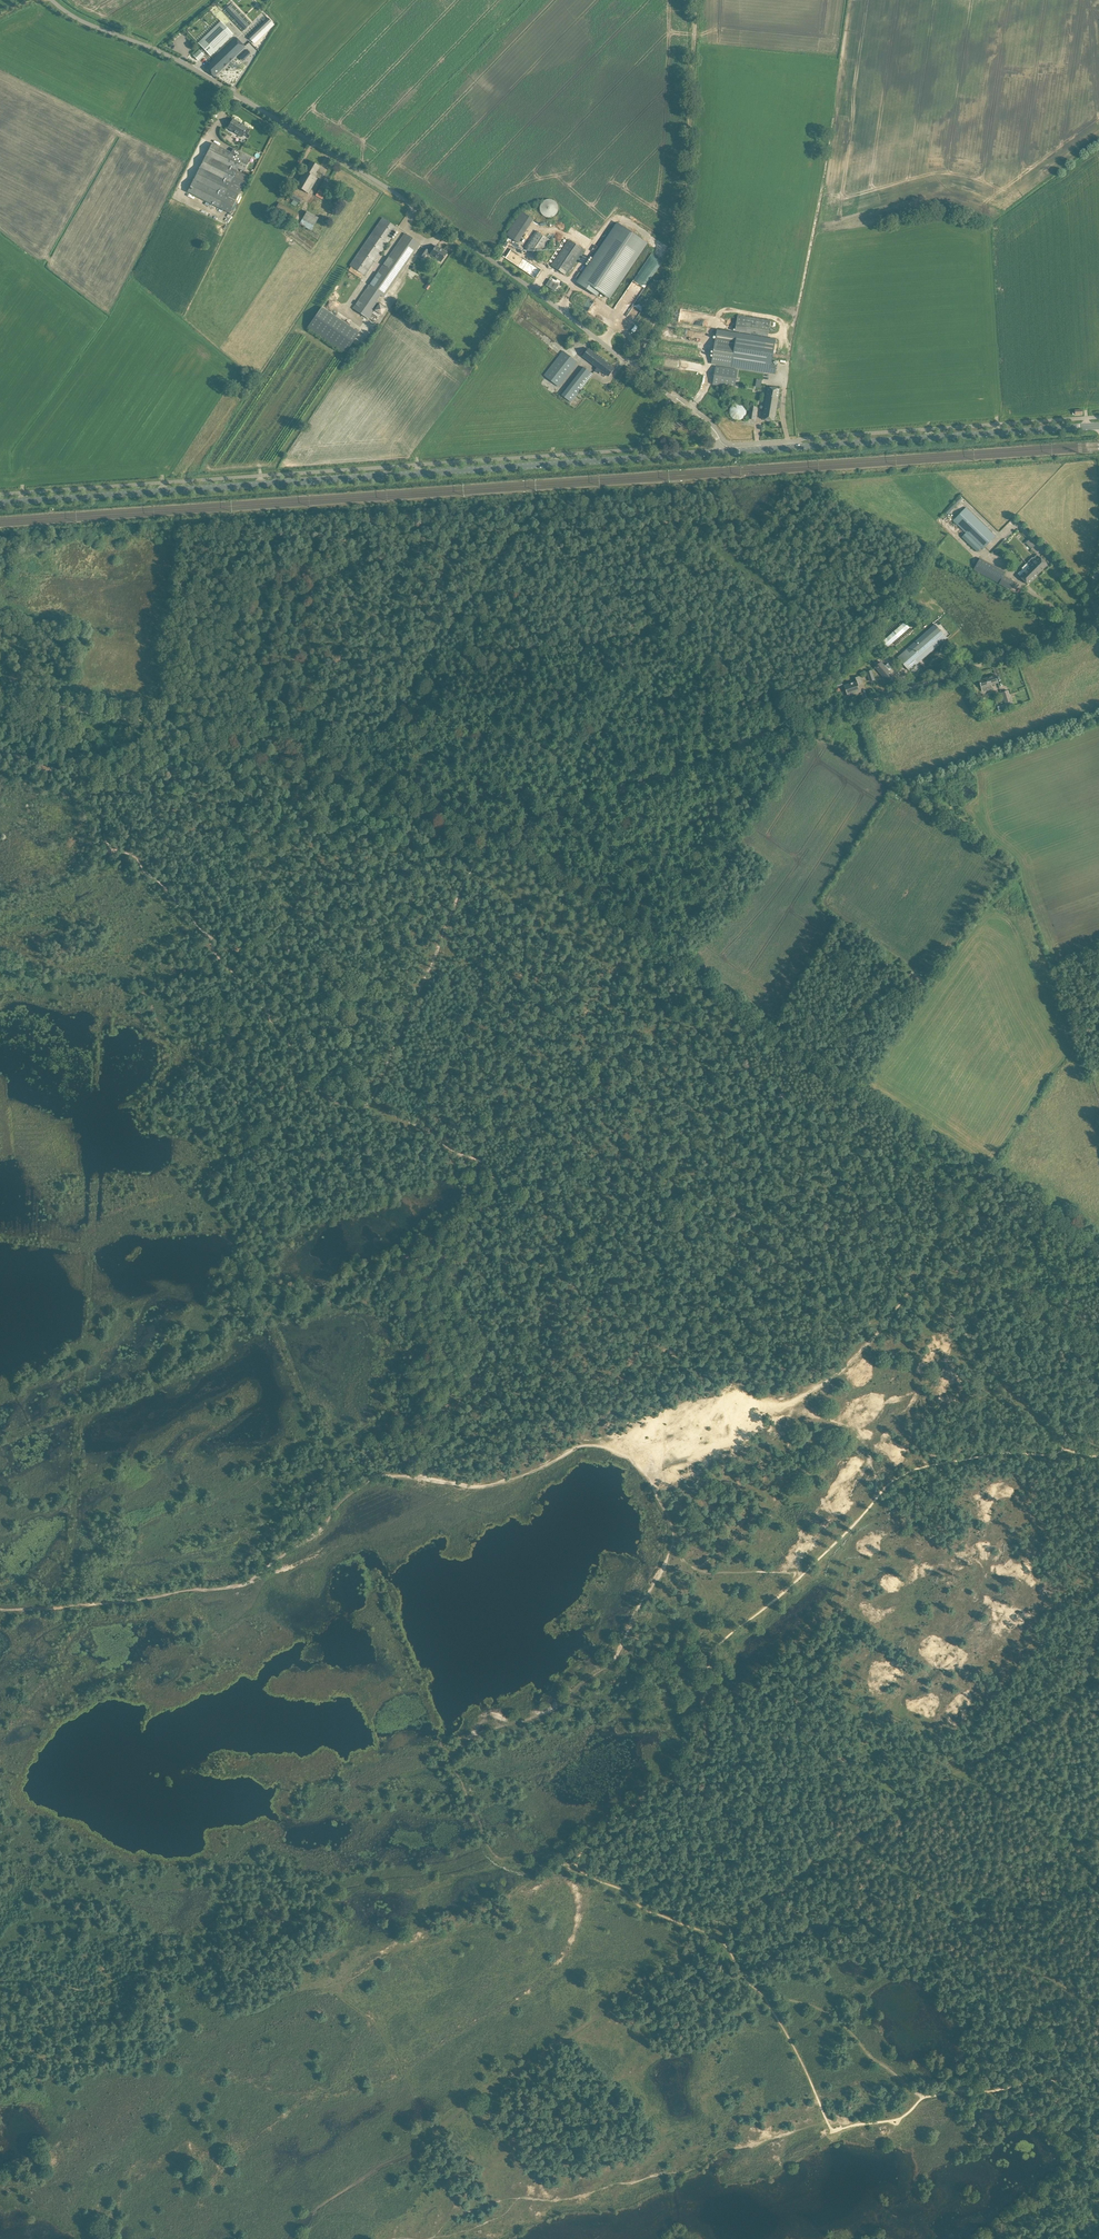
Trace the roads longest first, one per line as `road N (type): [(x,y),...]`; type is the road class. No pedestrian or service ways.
road 1 (unclassified): [(722,452),(704,423),(409,202),(189,66),(50,0)]
road 2 (track): [(1098,1244),(494,834)]
road 3 (secondary): [(0,503),(722,452)]
road 4 (track): [(0,693),(362,741),(451,792),(493,833)]
road 5 (secondary): [(722,452),(1098,426)]
road 6 (track): [(632,365),(664,298),(686,184),(695,0)]
road 7 (unclassified): [(822,722),(1098,624)]
road 8 (track): [(742,748),(493,833)]
road 9 (track): [(378,747),(412,678),(504,545)]
road 10 (track): [(1065,1449),(918,1276)]

